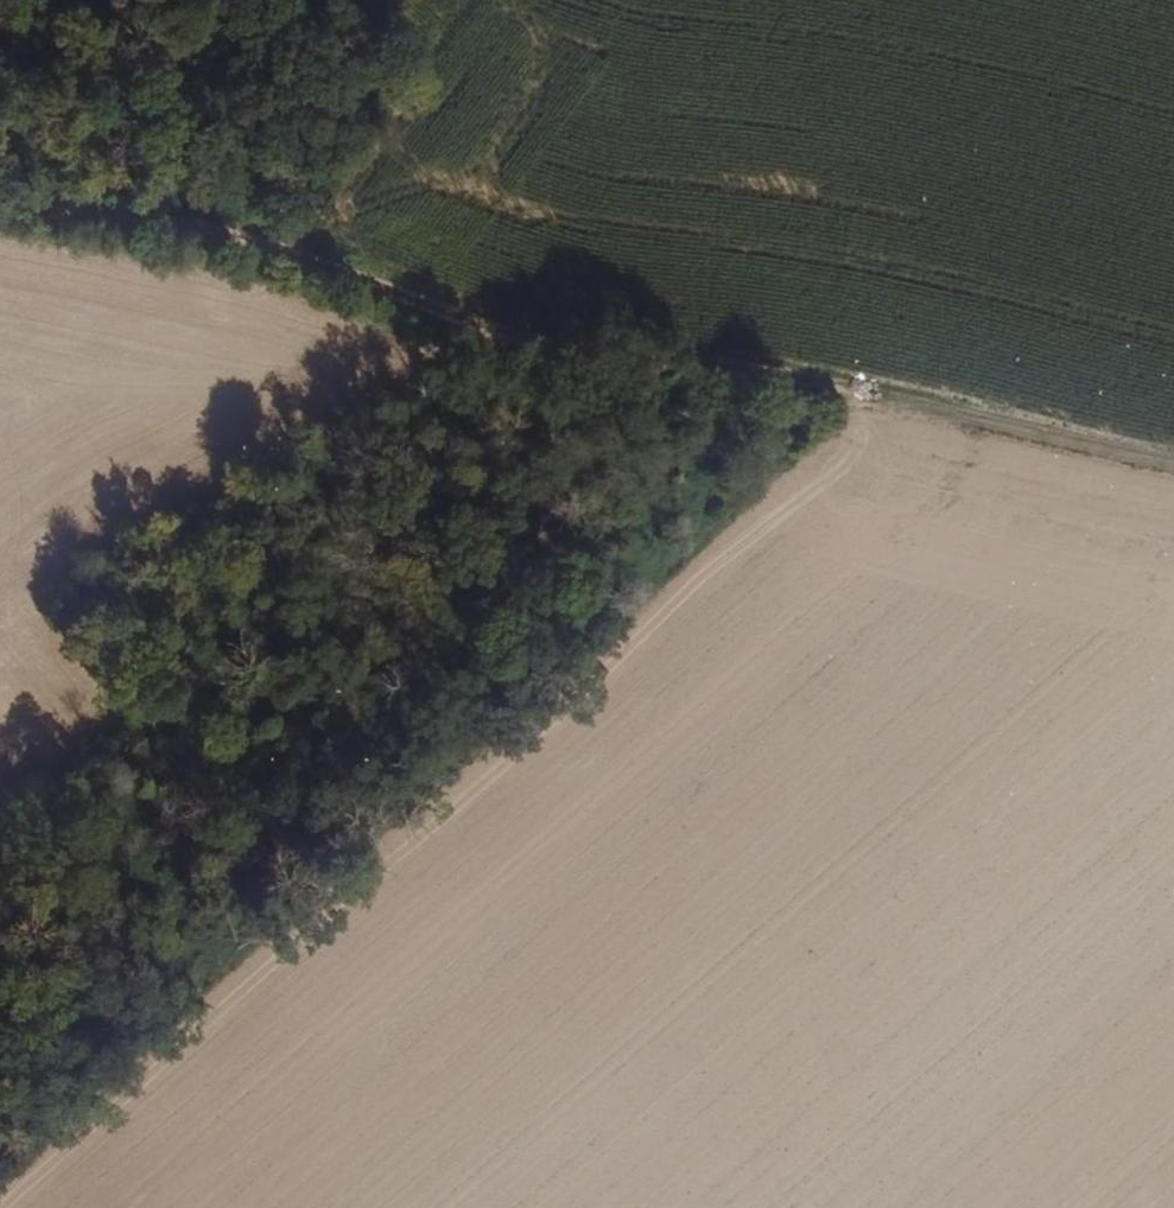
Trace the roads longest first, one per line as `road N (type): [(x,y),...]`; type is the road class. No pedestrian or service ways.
road 1 (track): [(0,197),(42,214),(231,249),(495,323),(1173,462)]

